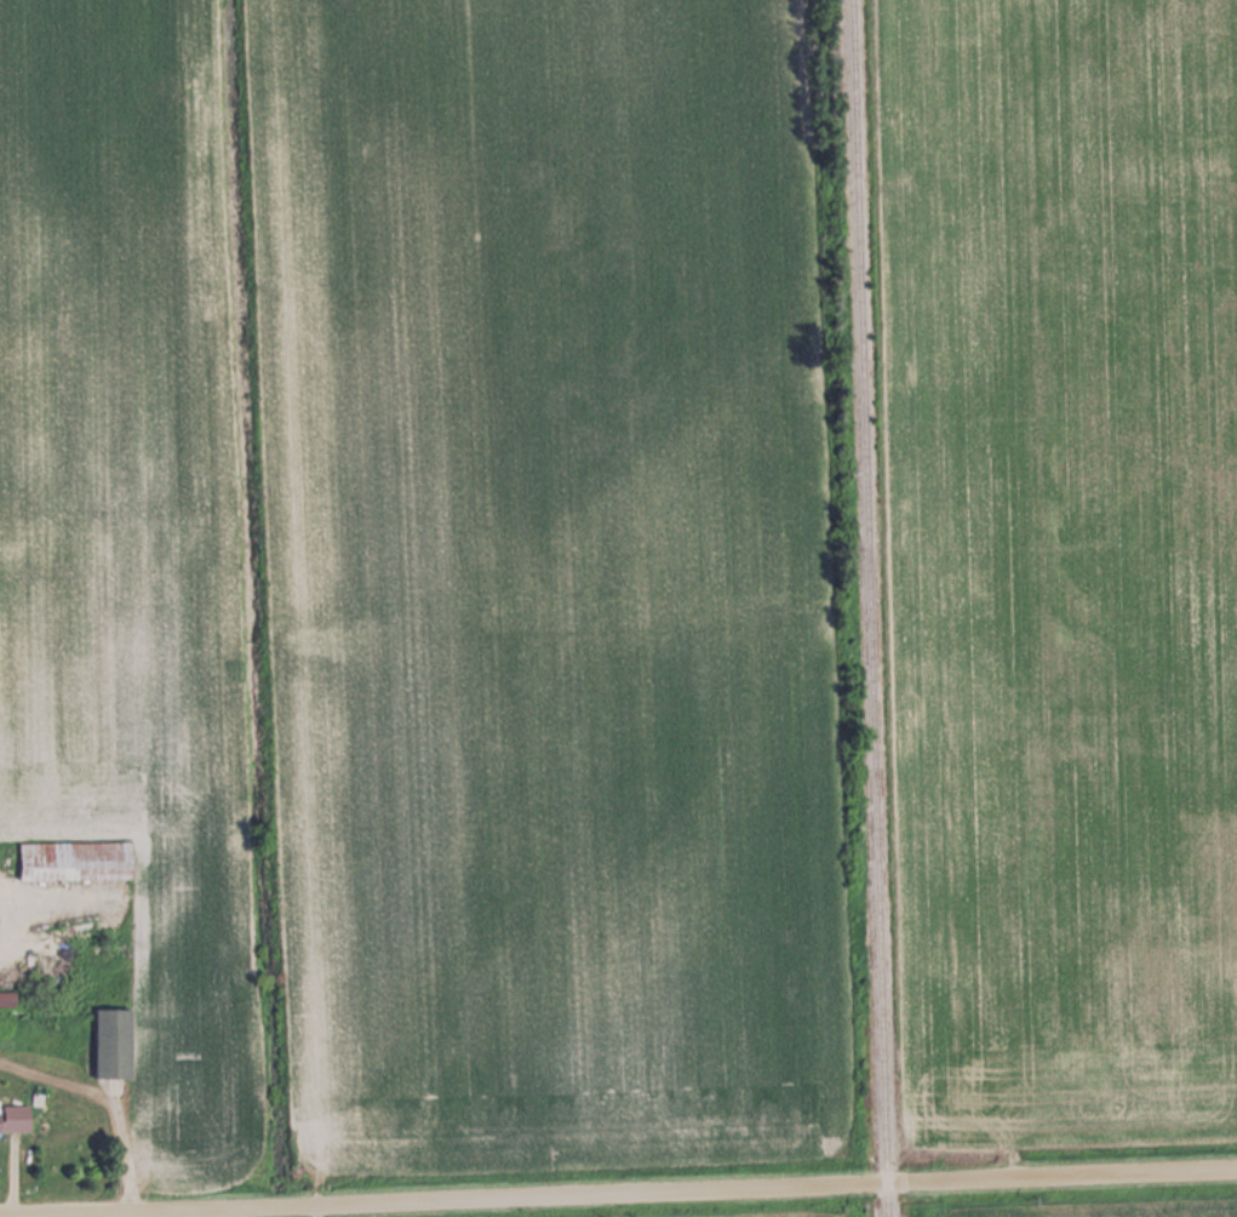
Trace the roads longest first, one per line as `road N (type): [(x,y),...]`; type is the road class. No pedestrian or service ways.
road 1 (residential): [(1236,1165),(44,1216)]

